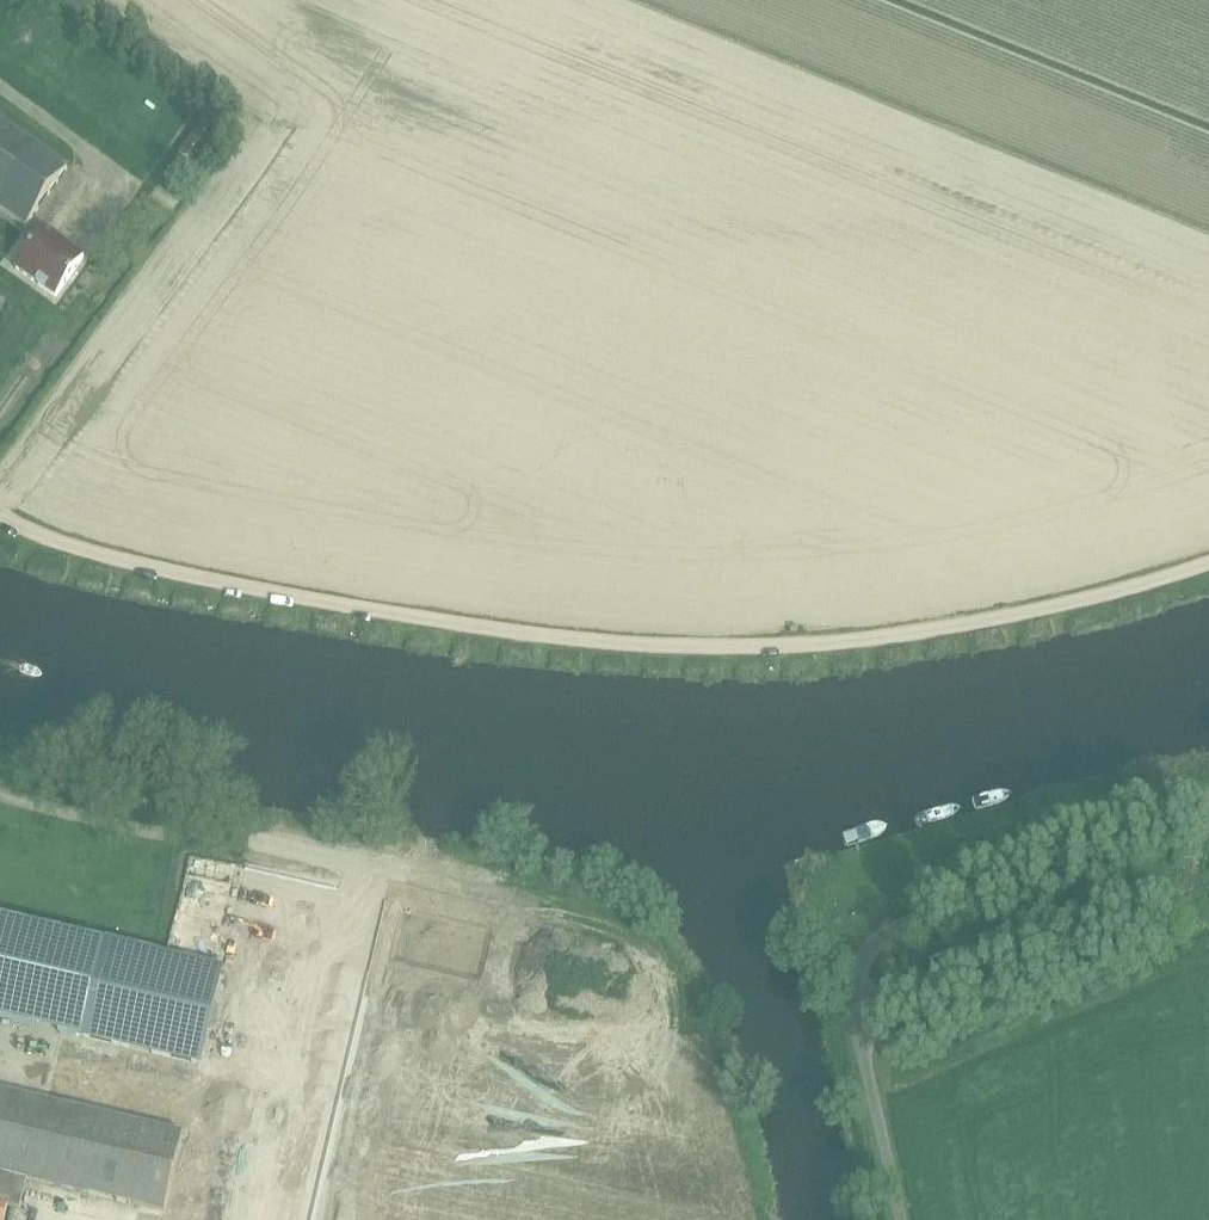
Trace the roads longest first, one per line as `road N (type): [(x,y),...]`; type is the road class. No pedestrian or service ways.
road 1 (track): [(1208,561),(1027,611),(864,640),(677,645),(510,630),(207,579),(55,540),(0,514)]
road 2 (unclassified): [(900,1219),(855,1012),(858,969),(873,943),(1208,801)]

